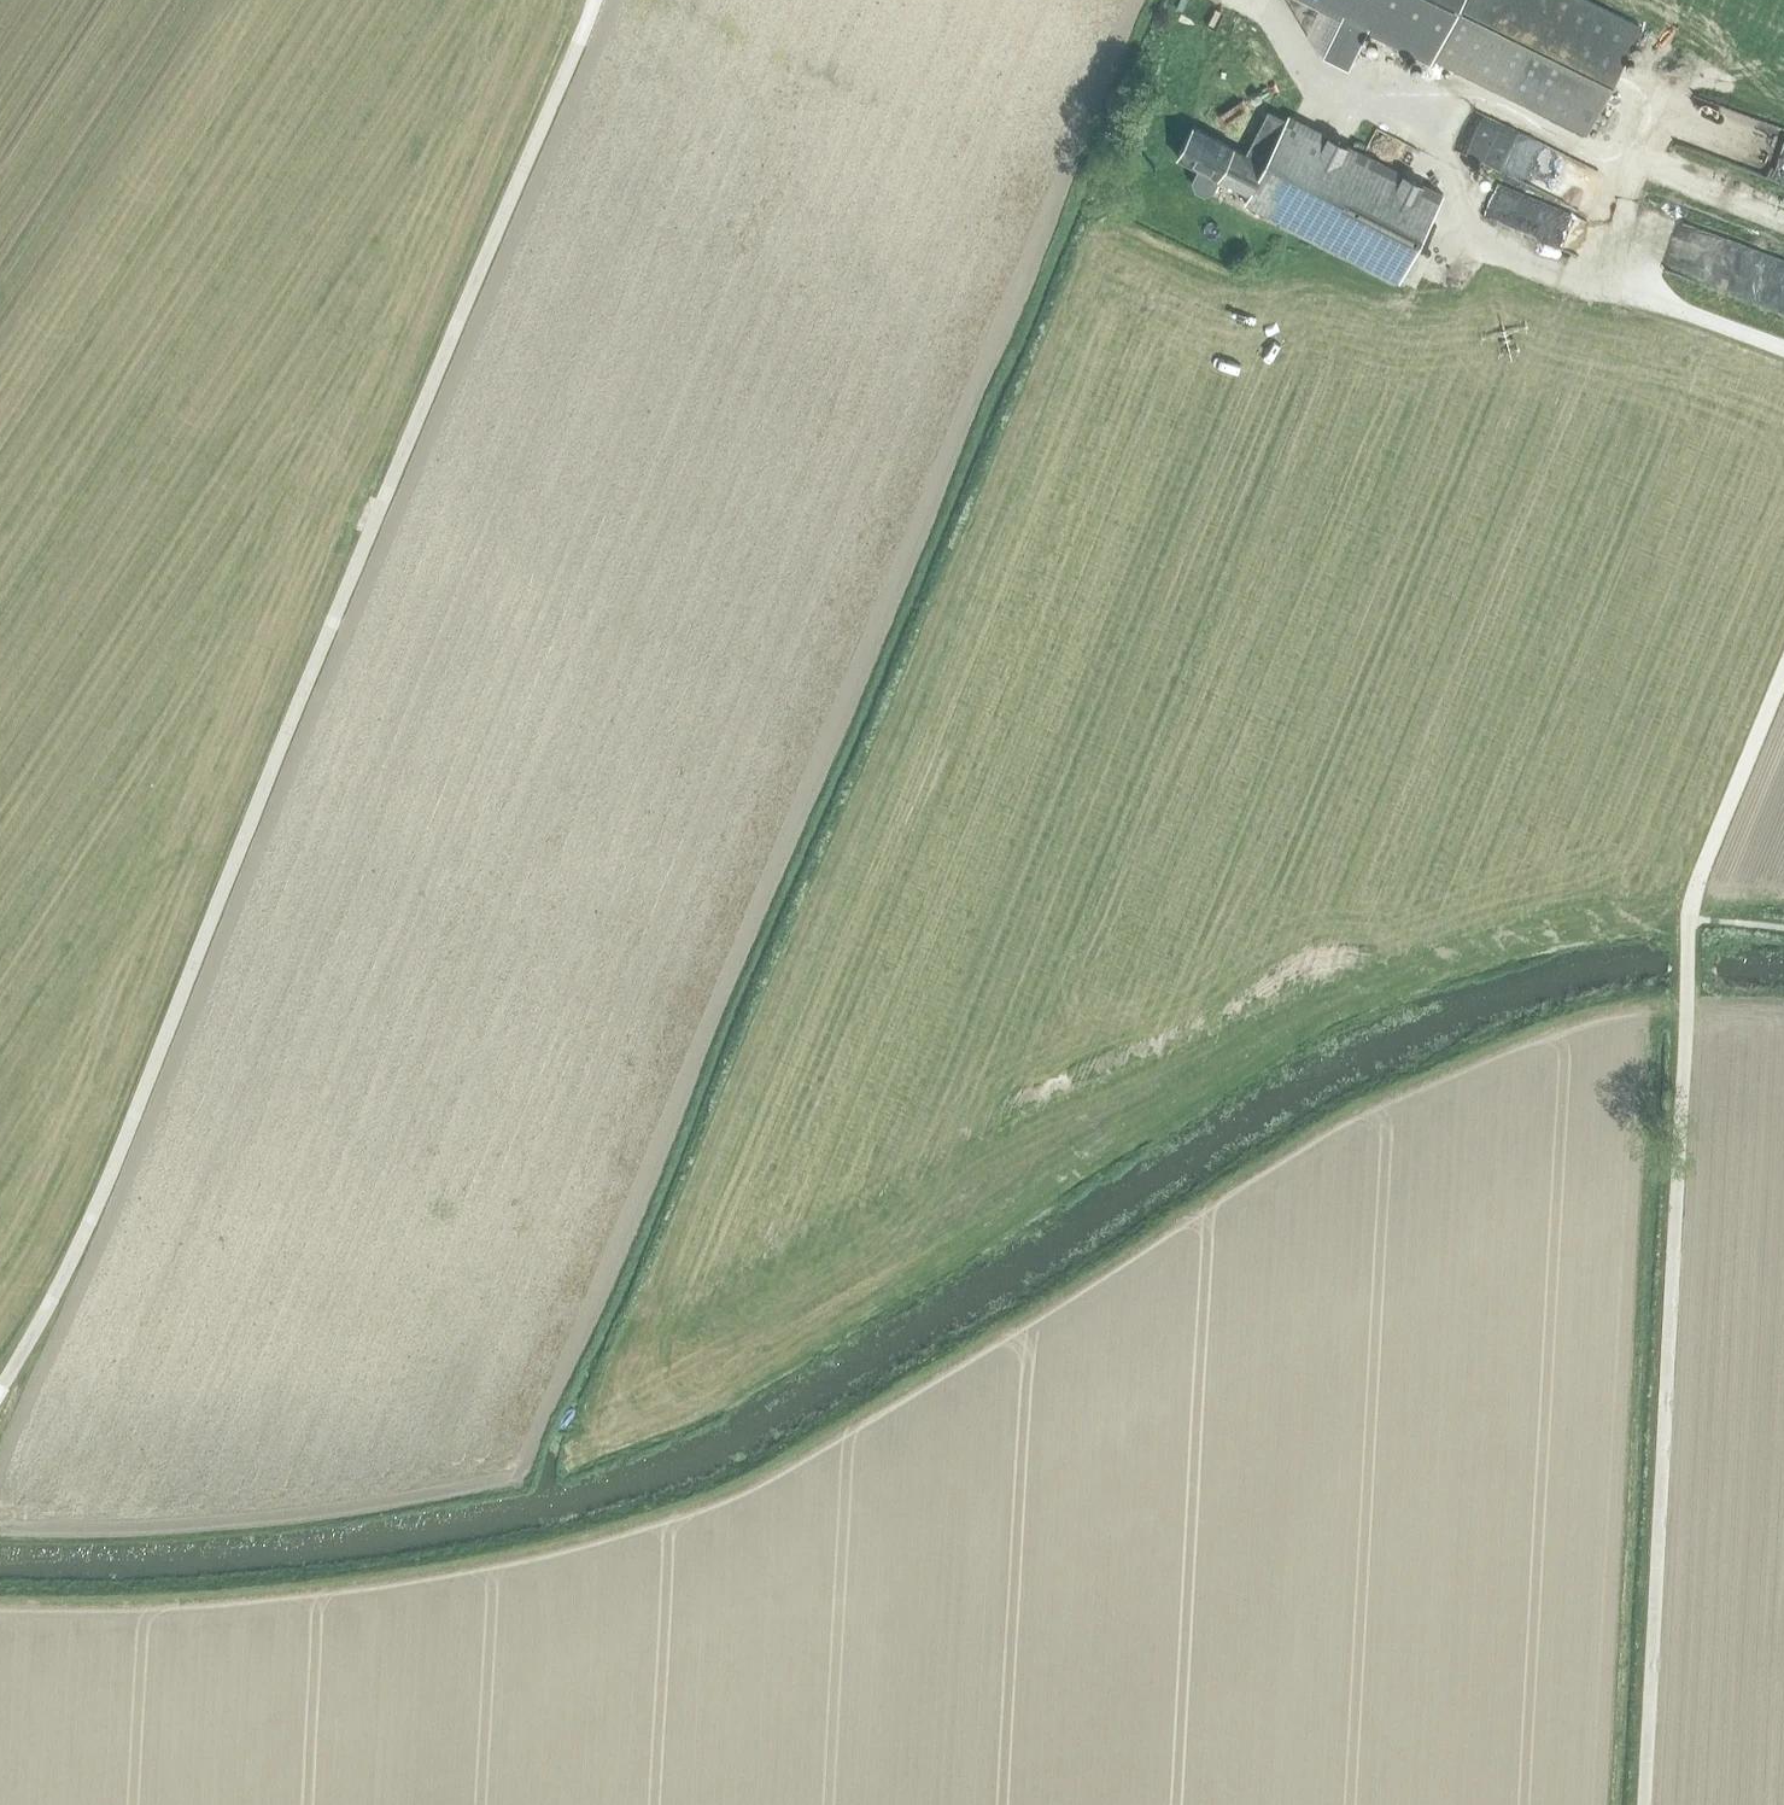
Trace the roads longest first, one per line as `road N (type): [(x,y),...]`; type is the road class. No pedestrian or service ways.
road 1 (unclassified): [(1641,1804),(1687,921)]

